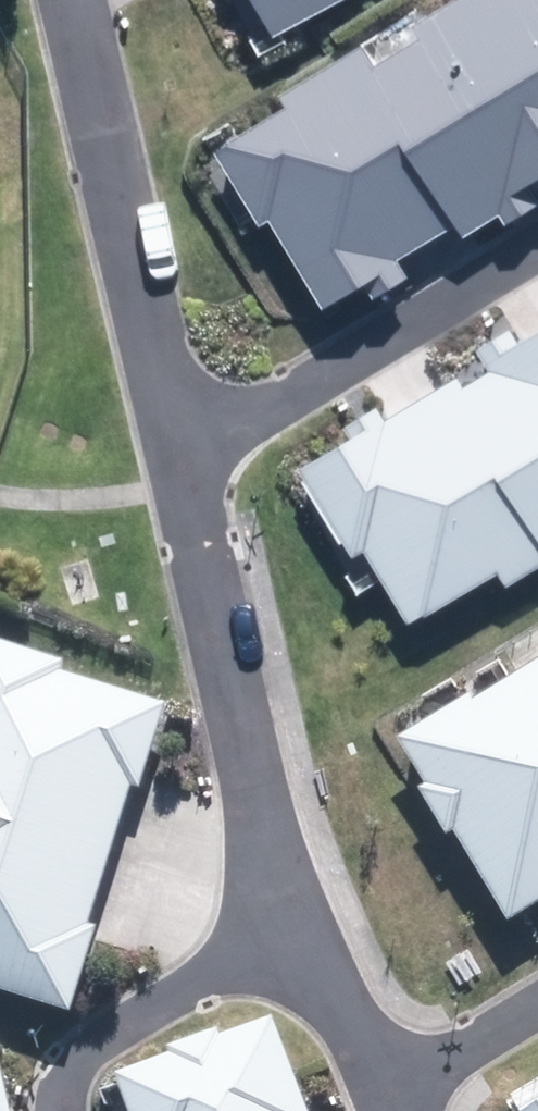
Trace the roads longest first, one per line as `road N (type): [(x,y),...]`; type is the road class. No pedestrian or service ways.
road 1 (residential): [(187,459),(305,923)]
road 2 (residential): [(187,459),(69,0)]
road 3 (residential): [(187,459),(537,240)]
road 4 (residential): [(305,923),(75,1032),(40,1088),(50,1110)]
road 5 (residential): [(305,923),(397,1094)]
road 6 (residential): [(537,1009),(397,1094)]

